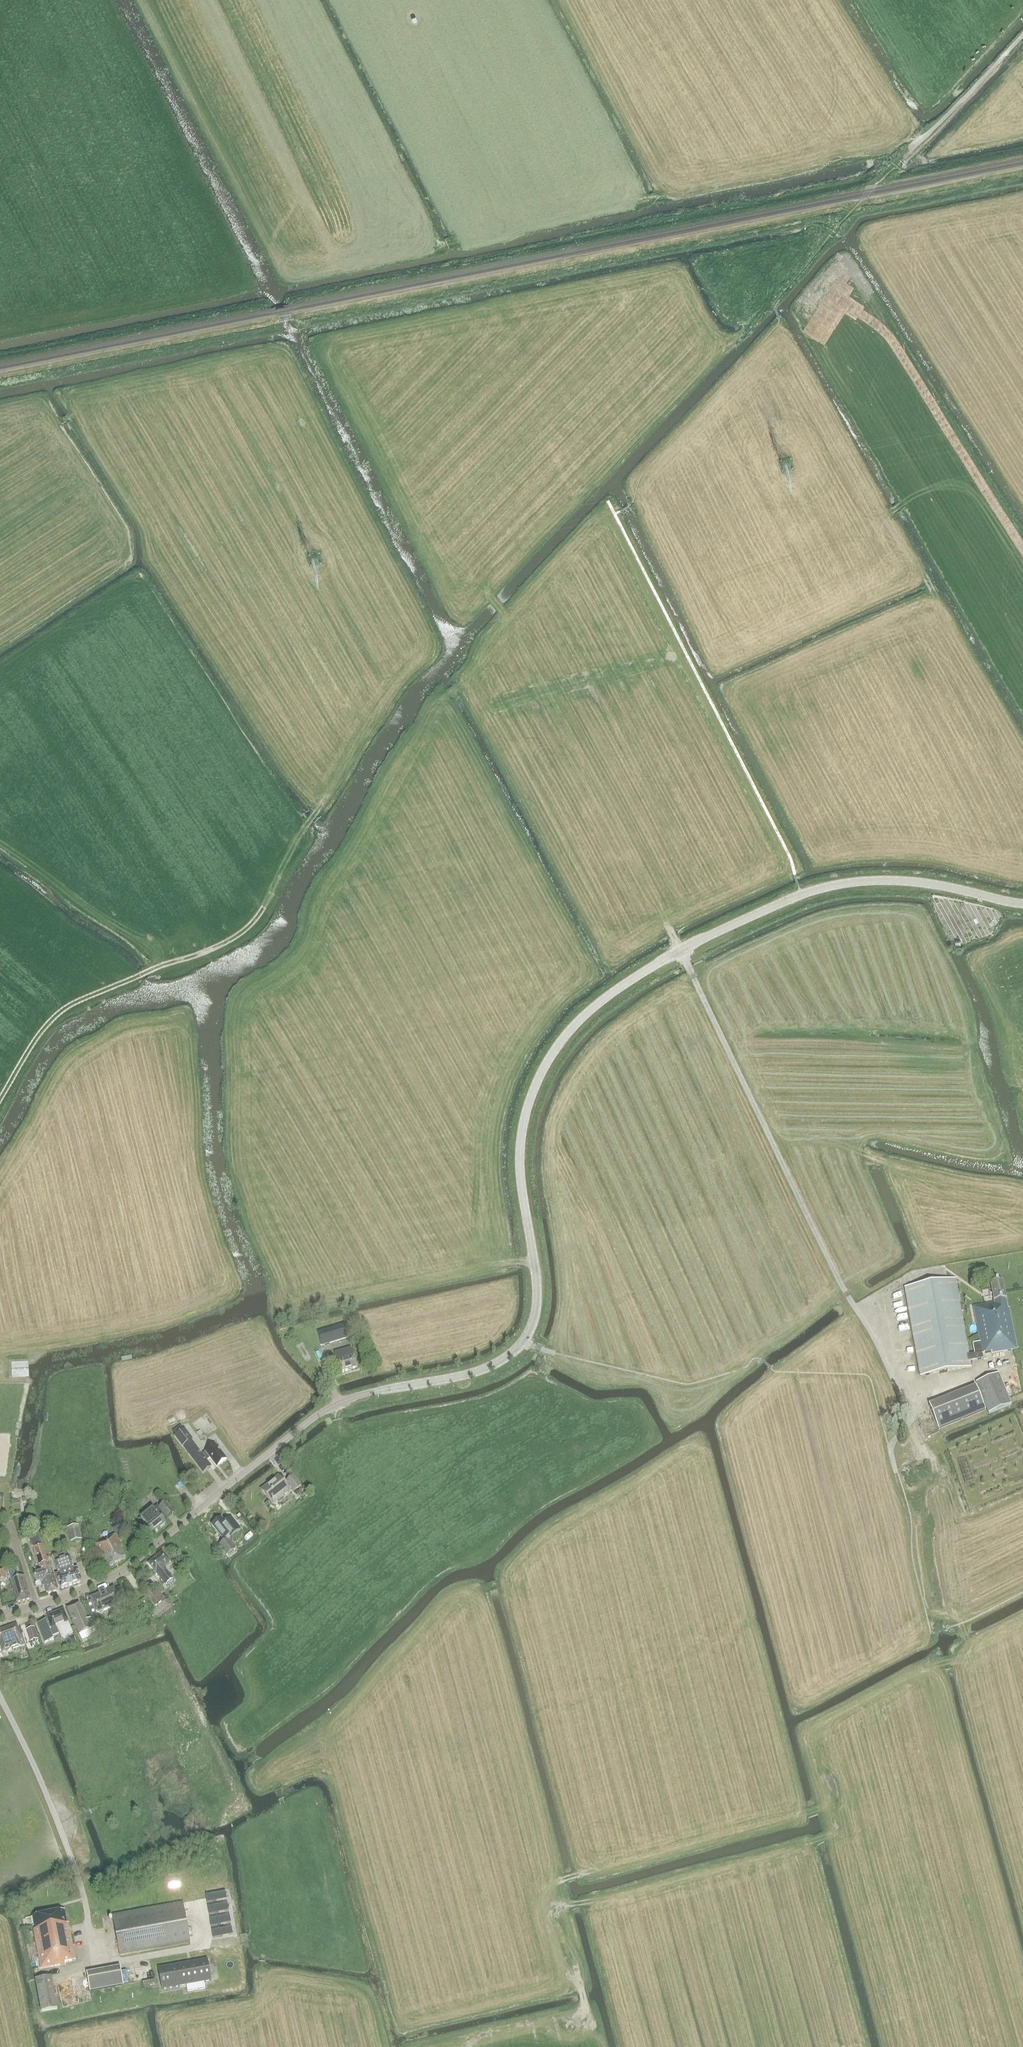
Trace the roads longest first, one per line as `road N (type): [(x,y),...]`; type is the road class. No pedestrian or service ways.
road 1 (tertiary): [(0,1614),(113,1576),(334,1405),(478,1371),(518,1347),(537,1295),(520,1172),(526,1112),(567,1035),(618,989),(725,929),(835,885),(910,882),(1022,904)]
road 2 (track): [(476,2046),(503,2031),(587,2022),(581,1985),(555,1931),(562,1908),(828,1833),(828,1807),(808,1752),(815,1726),(1022,1621)]
road 3 (track): [(263,908),(231,940),(62,1011),(0,1100)]
road 4 (track): [(562,1908),(554,1885),(828,1807)]

